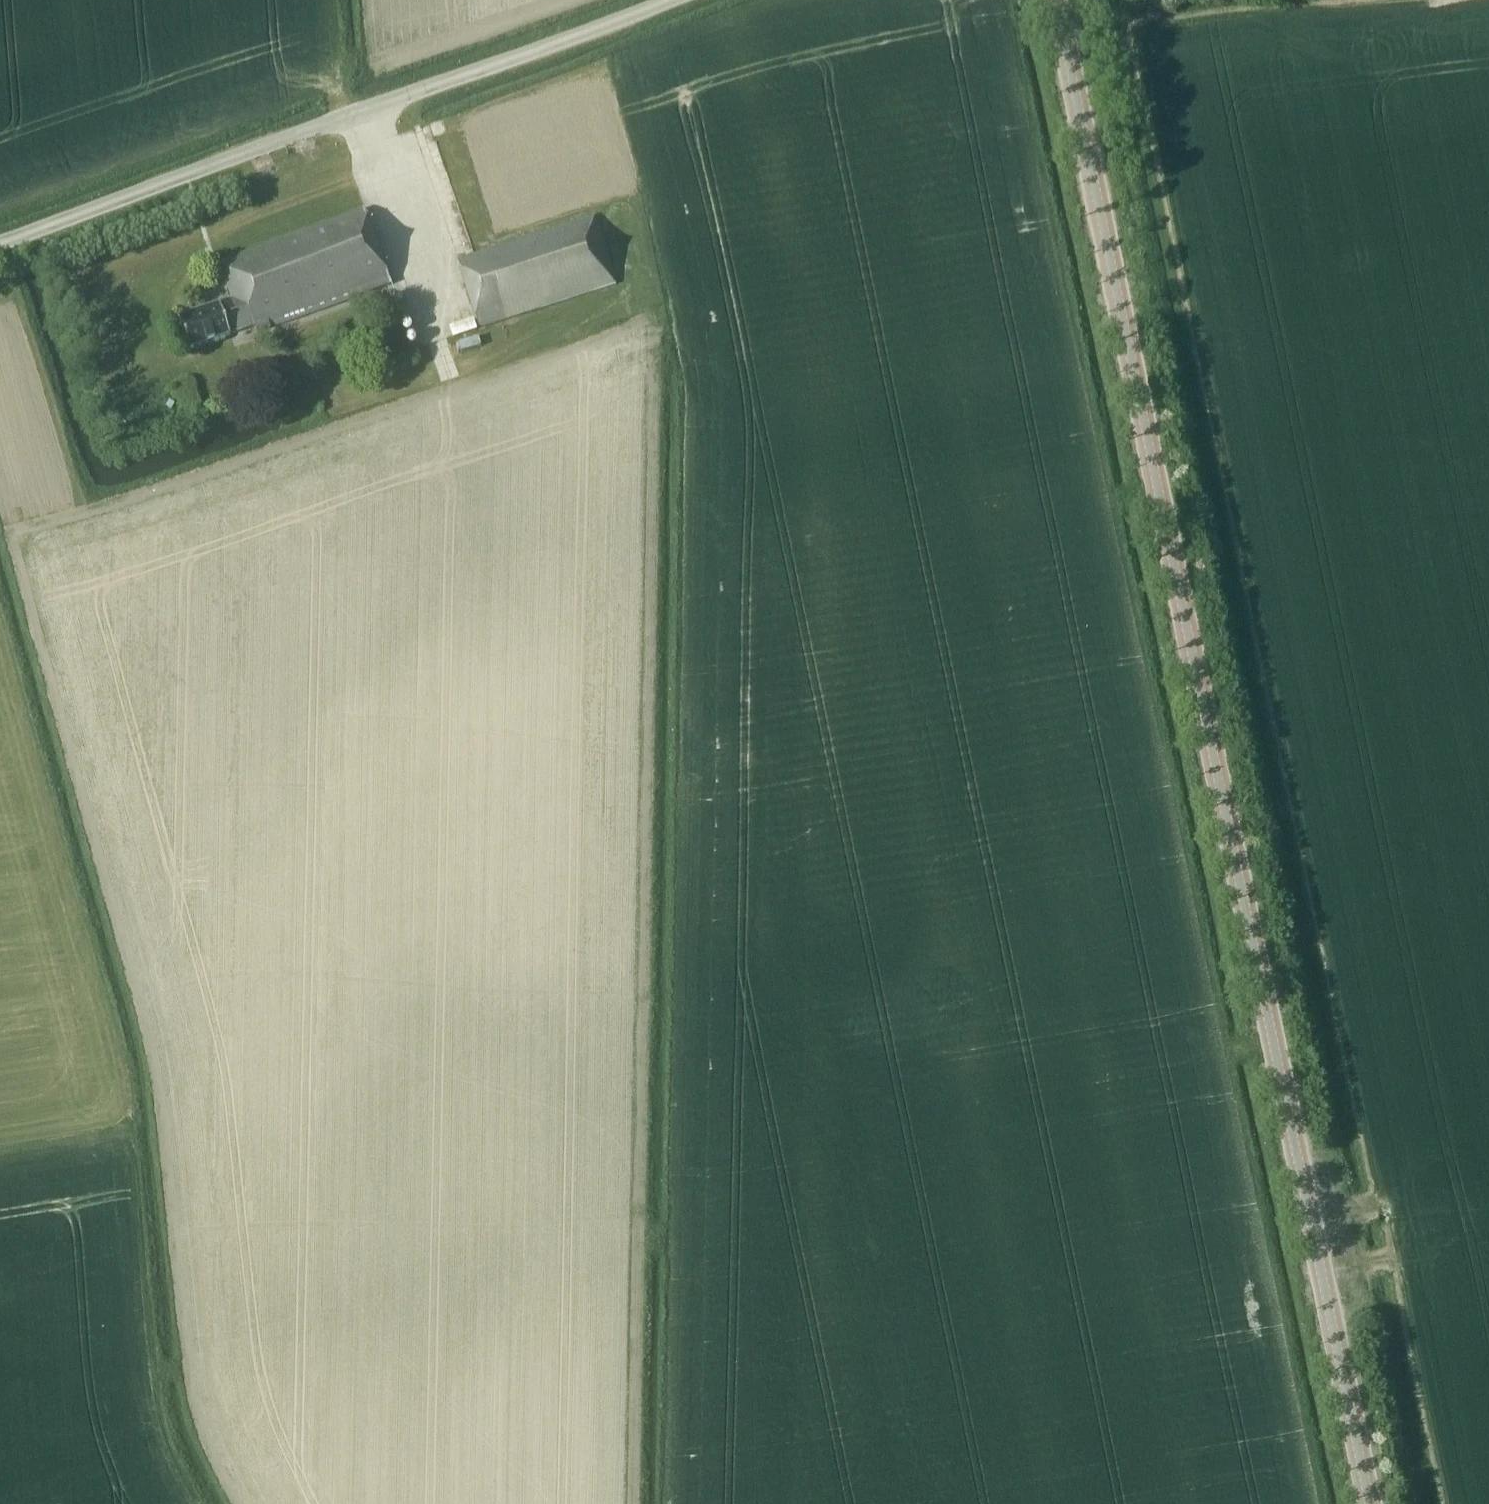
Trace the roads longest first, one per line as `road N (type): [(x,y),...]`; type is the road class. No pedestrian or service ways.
road 1 (tertiary): [(1368,1503),(1052,0)]
road 2 (unclassified): [(0,244),(682,0)]

